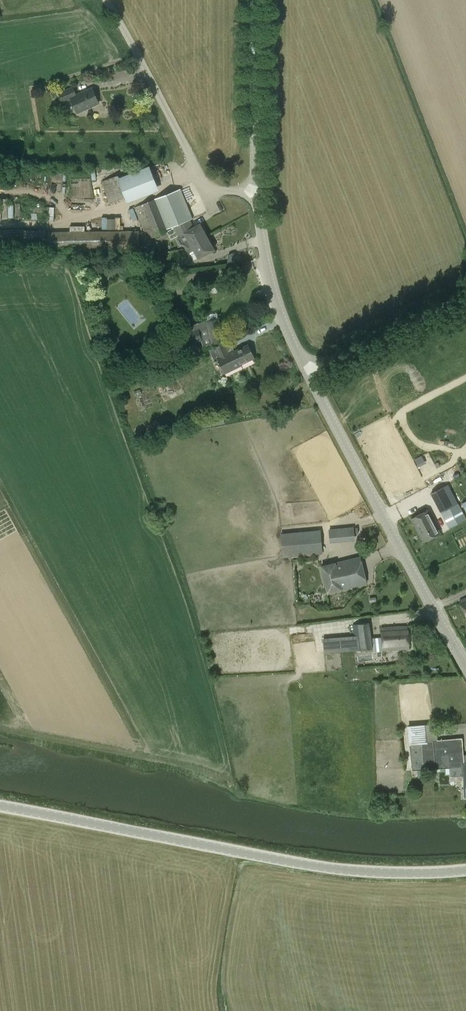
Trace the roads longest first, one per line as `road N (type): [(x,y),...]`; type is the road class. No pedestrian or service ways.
road 1 (tertiary): [(465,872),(318,868),(0,808)]
road 2 (tertiary): [(465,668),(307,370)]
road 3 (unclassified): [(255,192),(213,190),(197,174),(105,0)]
road 4 (tertiary): [(255,192),(256,0)]
road 5 (tertiary): [(307,370),(280,311),(255,192)]
road 6 (unclassified): [(307,370),(465,297)]

